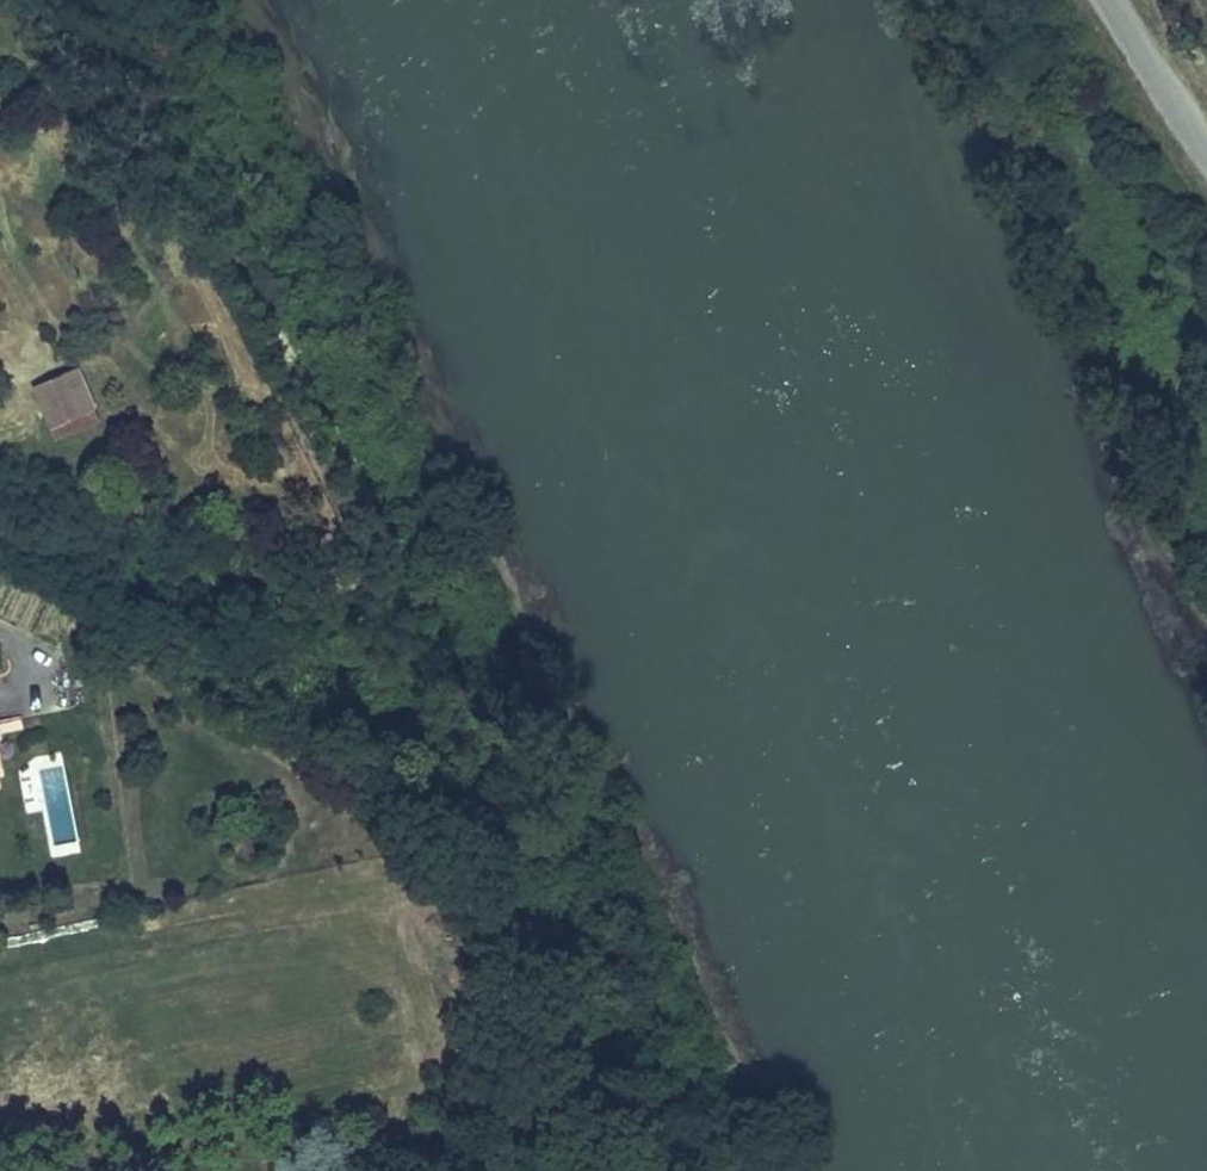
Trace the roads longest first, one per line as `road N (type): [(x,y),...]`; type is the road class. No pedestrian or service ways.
road 1 (unclassified): [(1109,0),(1206,151)]

